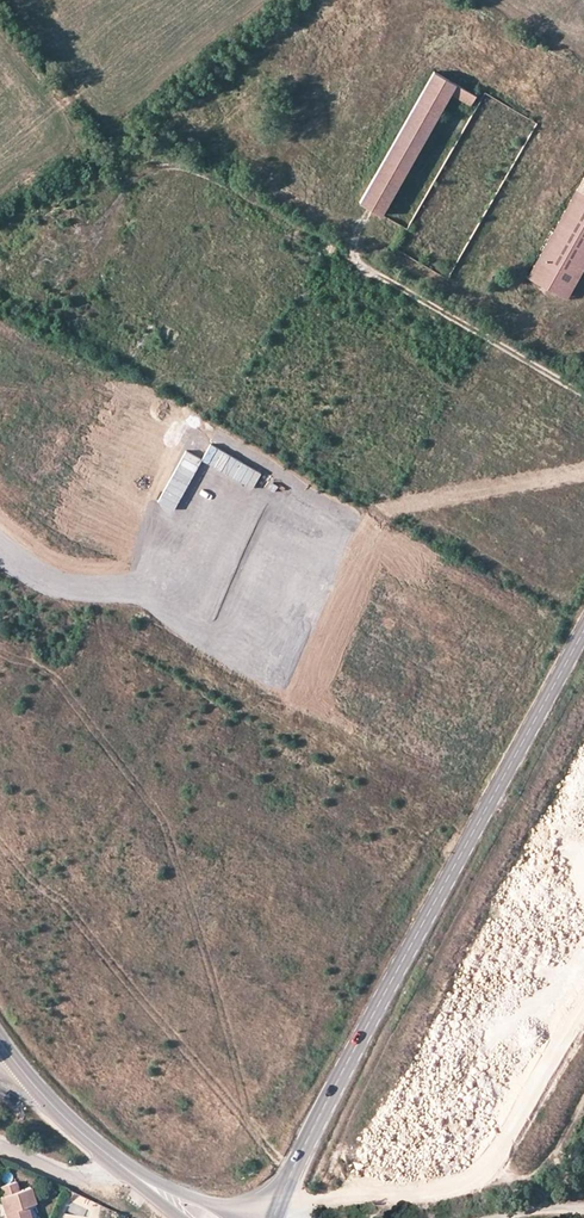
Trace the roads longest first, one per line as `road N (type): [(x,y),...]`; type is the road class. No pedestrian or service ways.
road 1 (primary): [(45,502),(243,540),(316,597),(350,666),(371,828),(356,890),(323,926),(260,963),(199,976)]
road 2 (primary): [(233,1047),(281,998),(364,937),(394,893),(409,830),(393,636),(413,565),(459,506),(573,426)]
road 3 (tertiary): [(583,626),(272,1210)]
road 4 (primary): [(573,426),(452,393),(282,288),(204,275),(0,327)]
road 5 (primary): [(45,502),(573,426)]
road 6 (primary): [(0,359),(81,339),(126,342),(177,367),(184,411),(151,461),(45,502)]
road 7 (tertiary): [(0,688),(134,977)]
road 8 (tertiary): [(134,977),(106,1011),(102,1033),(116,1075),(133,1090),(152,1098),(194,1094),(225,1067),(233,1047)]
road 9 (tertiary): [(0,1040),(63,1118),(127,1170)]
road 10 (tertiary): [(272,1210),(202,1202),(127,1170)]
road 11 (residential): [(127,1170),(71,1173),(0,1145)]

